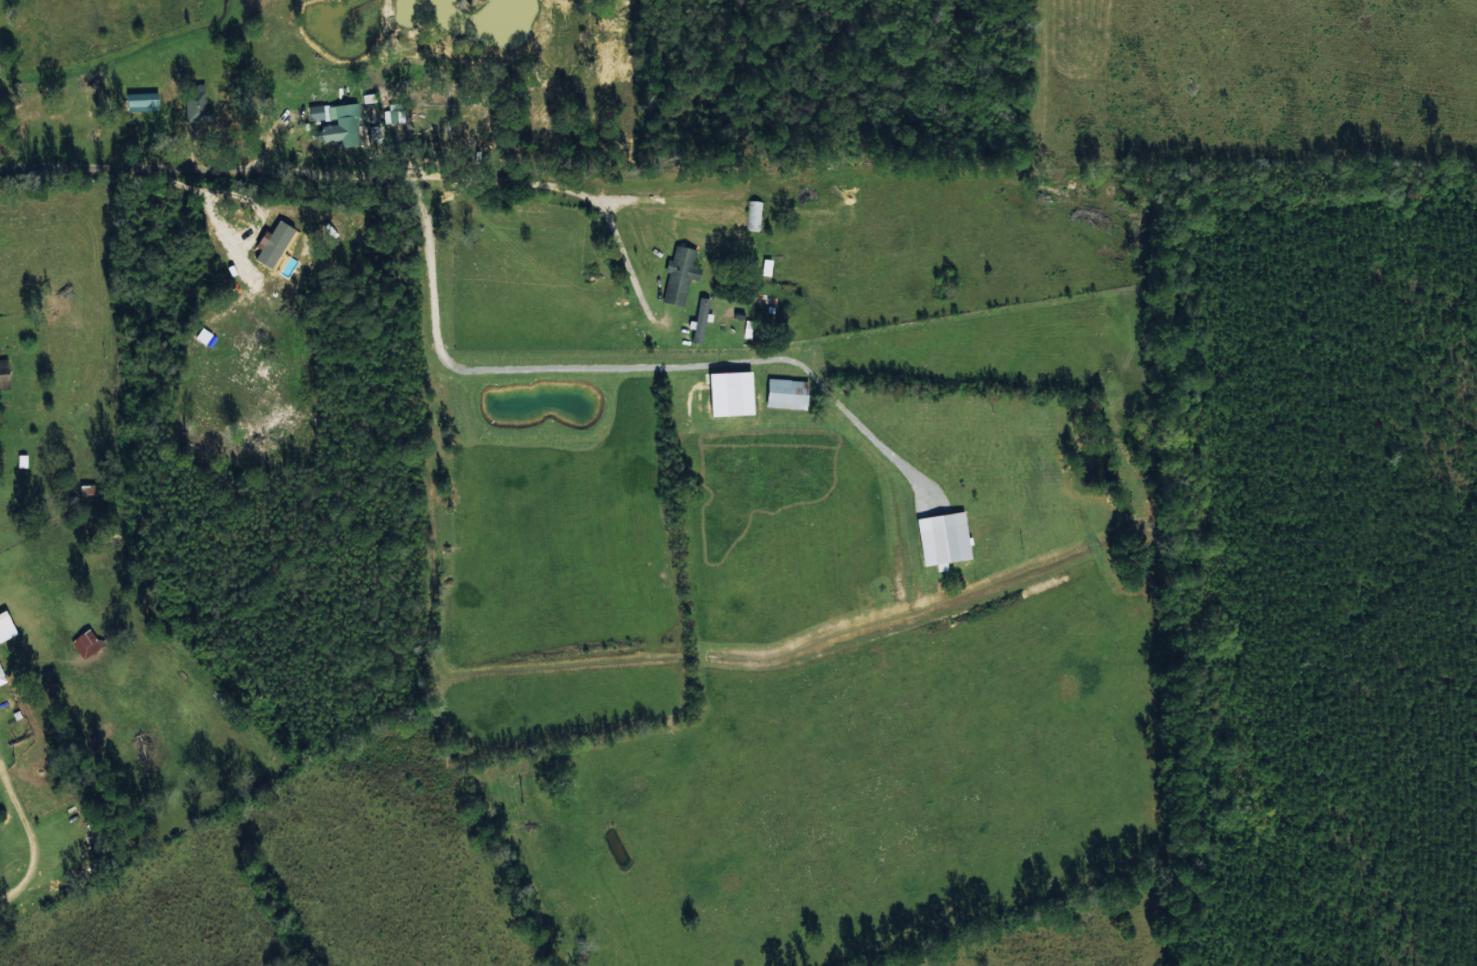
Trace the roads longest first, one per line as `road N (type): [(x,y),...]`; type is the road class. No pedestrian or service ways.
road 1 (residential): [(0,182),(382,180),(441,195),(624,294)]

